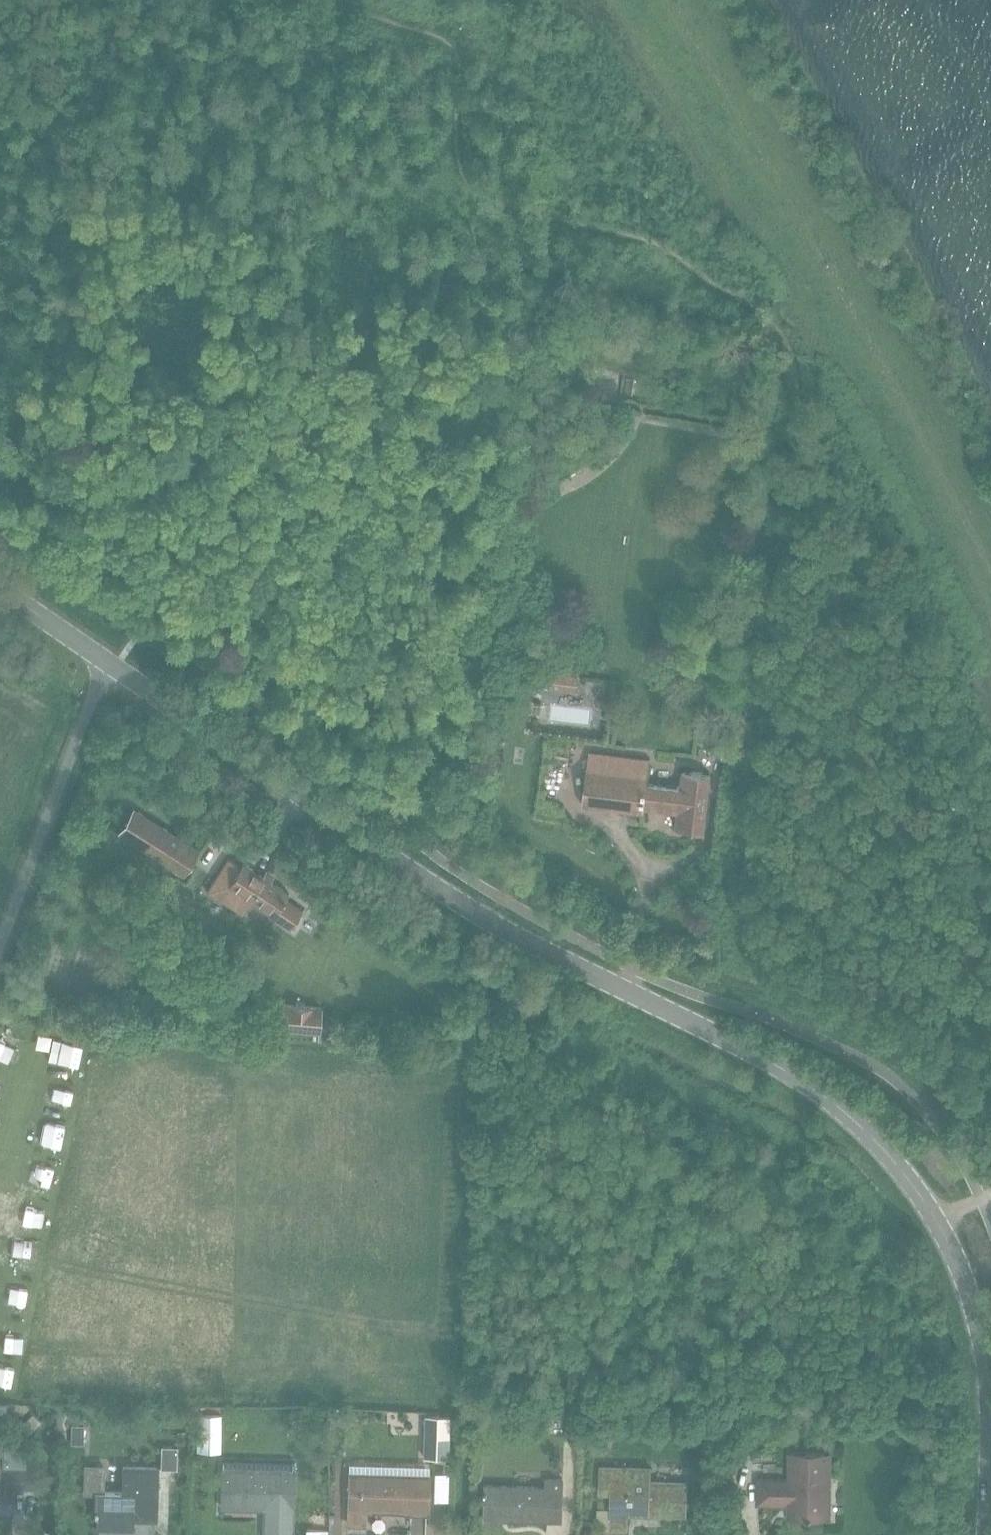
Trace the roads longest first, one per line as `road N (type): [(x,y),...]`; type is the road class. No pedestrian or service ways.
road 1 (secondary): [(990,1415),(980,1321),(945,1230),(877,1140),(781,1066),(495,926),(0,587)]

